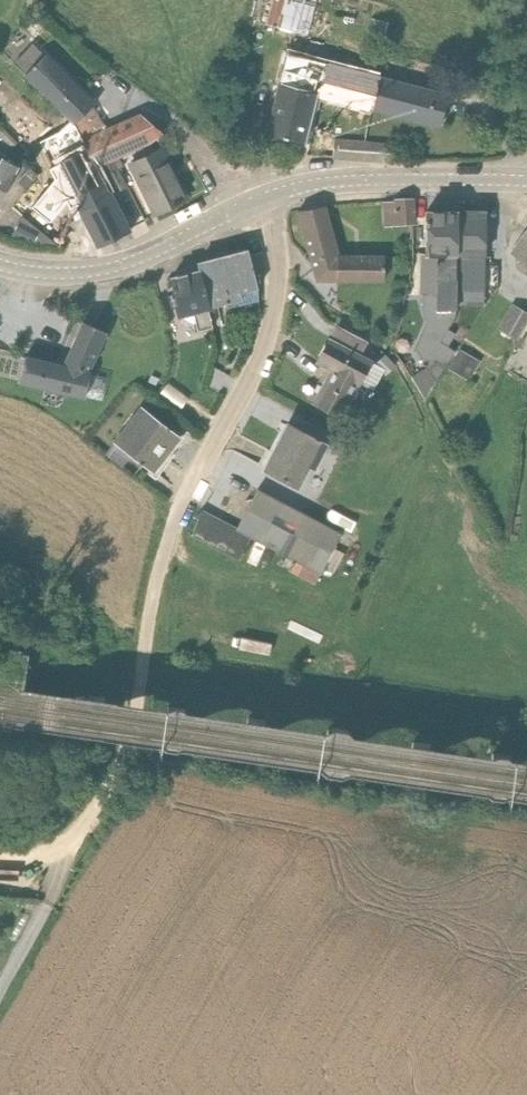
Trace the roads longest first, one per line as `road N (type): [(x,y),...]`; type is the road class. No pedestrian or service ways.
road 1 (unclassified): [(0,897),(33,897),(79,878),(131,788),(179,563),(281,356),(284,298),(272,232)]
road 2 (tertiary): [(0,295),(28,305),(98,304),(272,232)]
road 3 (tertiary): [(272,232),(361,215),(526,216)]

